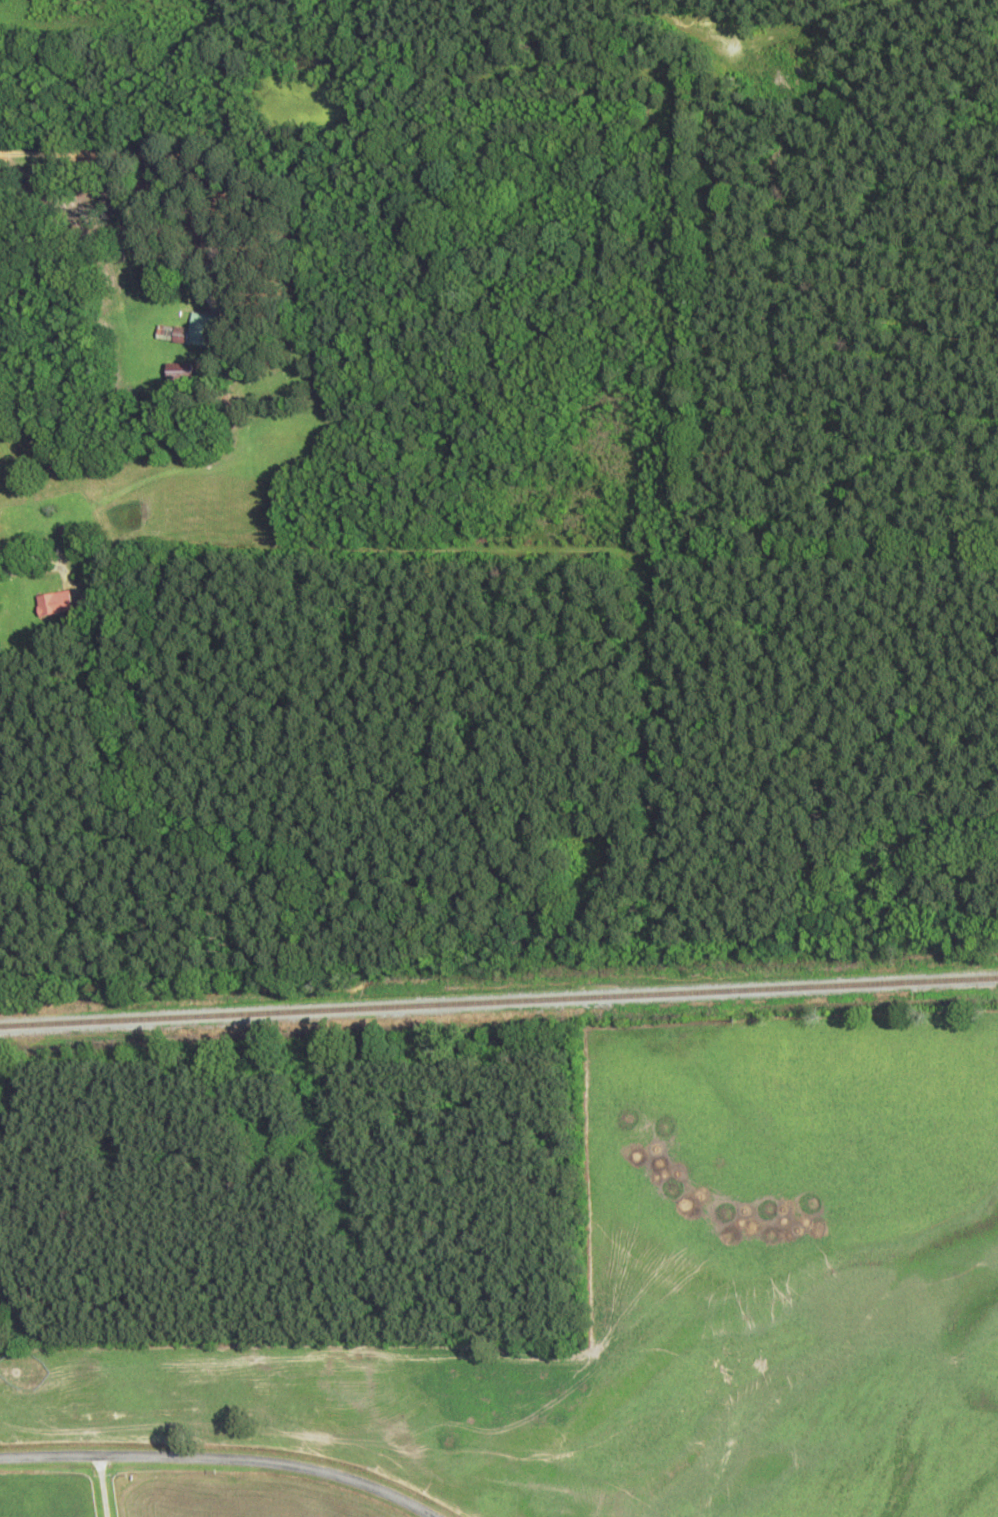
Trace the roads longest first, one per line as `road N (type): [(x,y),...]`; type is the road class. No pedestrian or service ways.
road 1 (residential): [(429,1516),(391,1496),(293,1466),(0,1458)]

